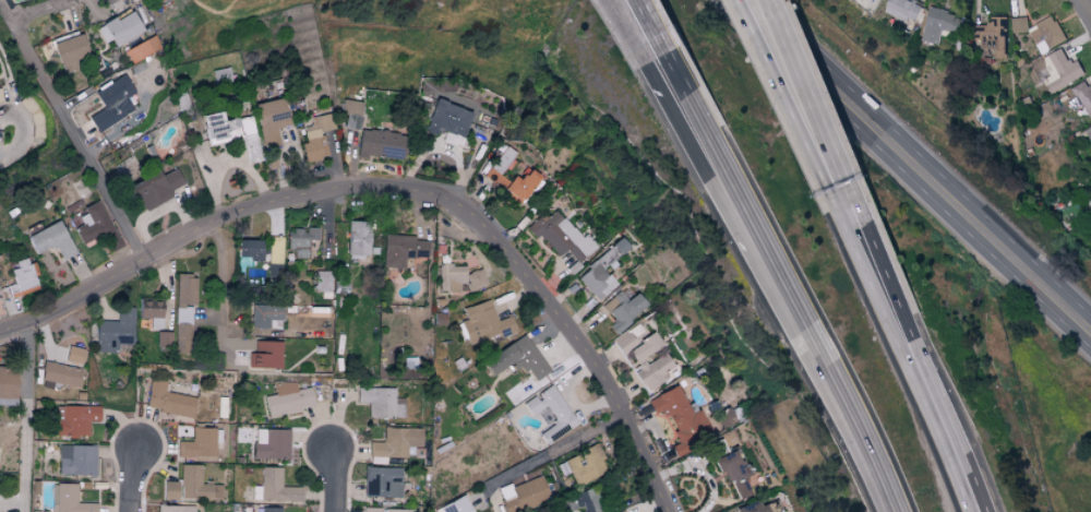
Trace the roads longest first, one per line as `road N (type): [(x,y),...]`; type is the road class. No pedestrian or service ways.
road 1 (residential): [(0,323),(53,306),(207,217),(348,177),(452,193),(577,346),(665,511)]
road 2 (secondary): [(1090,335),(739,0)]
road 3 (motorway): [(670,86),(768,247),(898,511)]
road 4 (motorway): [(992,511),(858,223)]
road 5 (residential): [(136,252),(5,16)]
road 6 (motorway): [(858,223),(752,0)]
road 7 (motorway): [(858,223),(772,0)]
road 8 (residential): [(18,511),(17,318)]

